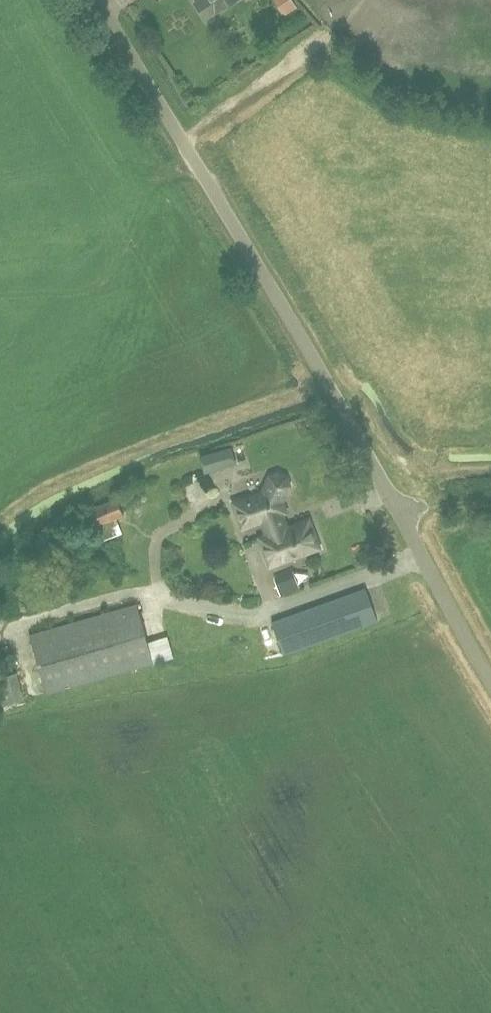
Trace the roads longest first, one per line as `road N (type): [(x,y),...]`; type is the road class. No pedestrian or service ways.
road 1 (unclassified): [(398,508),(92,0)]
road 2 (unclassified): [(398,508),(490,686)]

